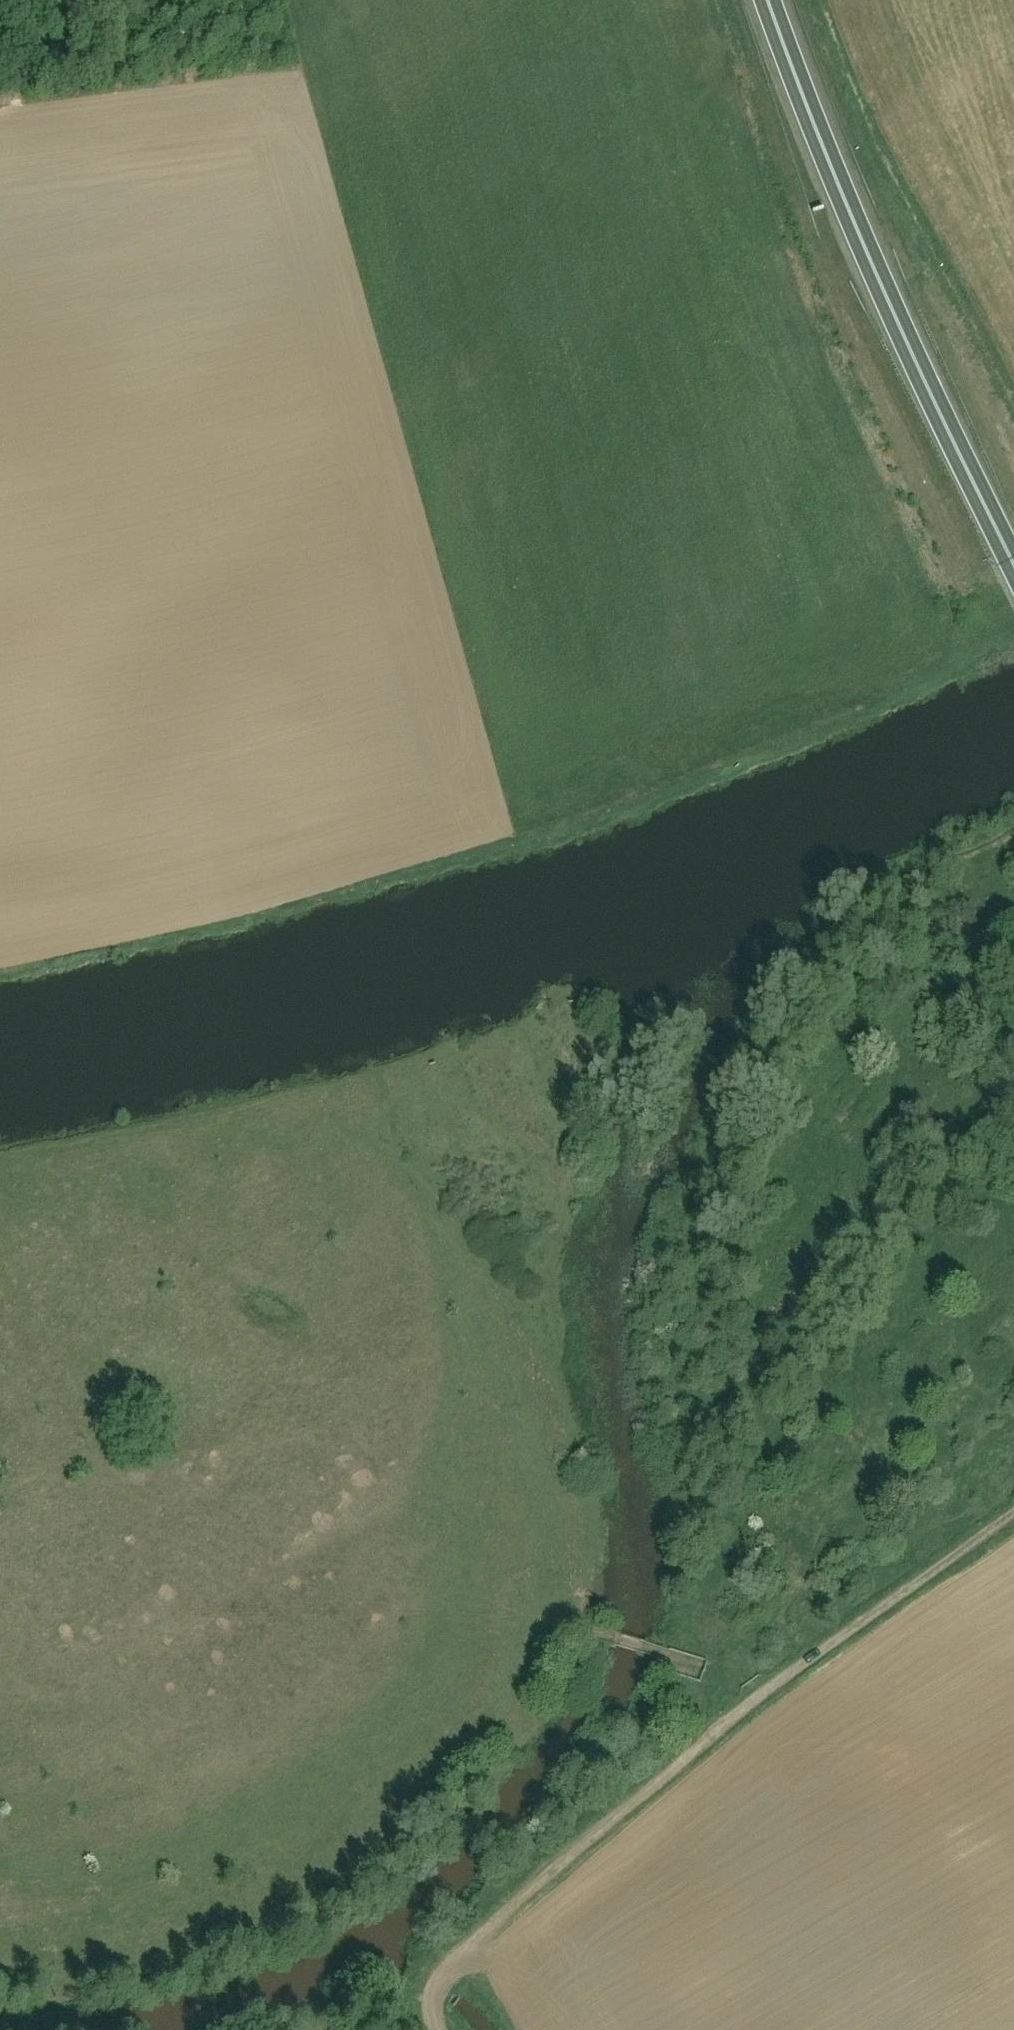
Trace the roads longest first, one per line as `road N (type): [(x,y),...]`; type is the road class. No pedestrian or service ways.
road 1 (track): [(1013,1513),(732,1720),(468,1948),(438,1985),(428,2012),(433,2029)]
road 2 (trunk): [(1013,583),(870,285),(760,0)]

